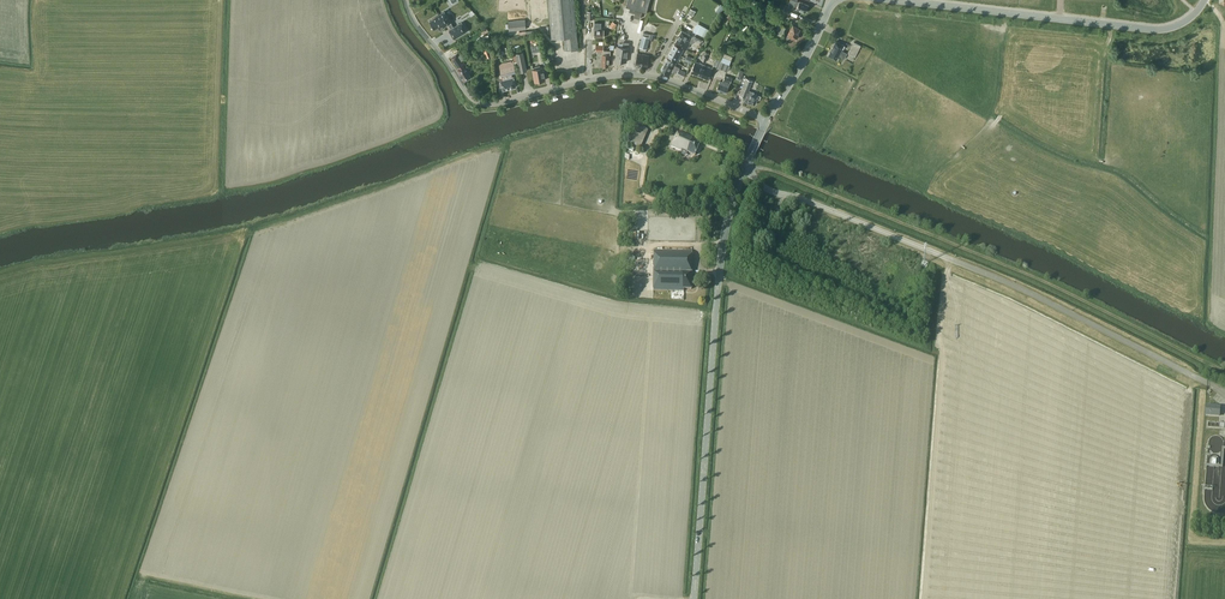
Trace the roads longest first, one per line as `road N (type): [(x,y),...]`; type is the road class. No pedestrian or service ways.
road 1 (track): [(744,169),(766,167),(1021,272),(1224,370)]
road 2 (tertiary): [(693,598),(723,241),(766,120)]
road 3 (tertiary): [(1205,0),(1184,23),(1153,31),(894,0)]
road 4 (residential): [(651,75),(480,102),(406,0)]
road 5 (tertiary): [(766,120),(837,0)]
road 6 (residential): [(766,120),(651,75)]

